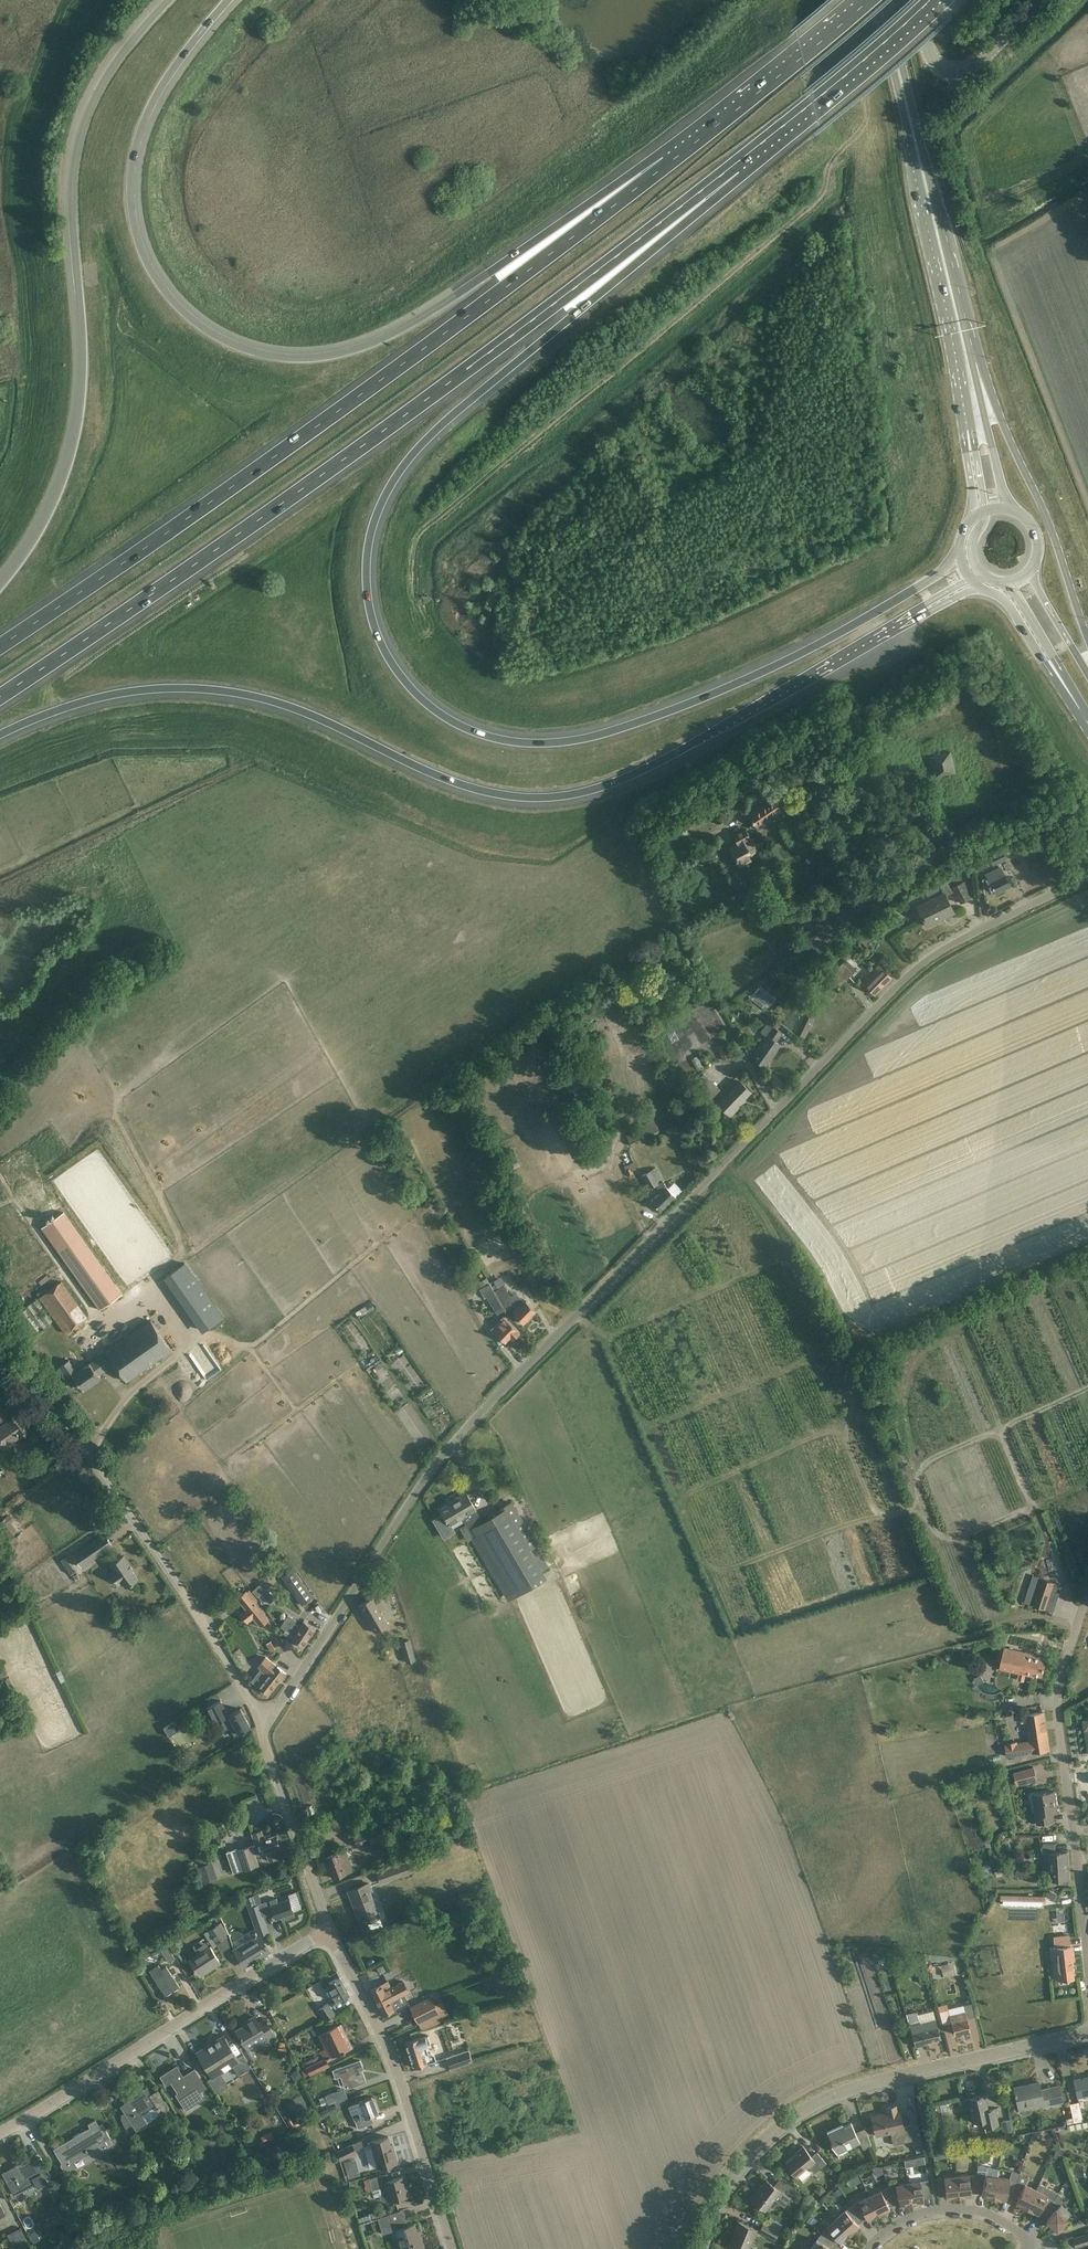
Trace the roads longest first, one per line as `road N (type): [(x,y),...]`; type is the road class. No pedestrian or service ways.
road 1 (motorway): [(960,553),(939,573),(819,644),(664,712),(577,739),(484,736),(444,717),(389,661),(375,633),(368,566),(371,530),(388,492),(434,433),(704,211),(732,168)]
road 2 (unclassified): [(1087,876),(922,958),(777,1102),(445,1443),(291,1677),(257,1713)]
road 3 (motorway): [(0,737),(92,700),(204,692),(297,711),(465,786),(529,798),(570,794),(665,758),(905,616)]
road 4 (motorway): [(670,164),(596,199),(412,326),(310,352),(246,347),(188,315),(159,286),(139,247),(130,179),(152,104),(230,0)]
road 5 (motorway): [(0,696),(464,371),(732,168)]
road 6 (motorway): [(670,164),(252,473),(0,647)]
road 7 (motorway): [(168,0),(123,45),(77,144),(69,192),(82,409),(59,495),(0,588)]
road 8 (tertiary): [(700,2248),(741,2164),(774,2129),(890,2081),(1087,2032)]
road 9 (tertiary): [(257,1713),(0,1332)]
road 10 (primary): [(877,0),(972,429)]
road 11 (unclassified): [(0,2135),(329,1928)]
road 12 (track): [(1087,1968),(1057,1696),(1087,1596)]
road 13 (tertiary): [(450,2248),(388,2051),(329,1928)]
road 14 (primary): [(1087,639),(1043,508),(964,323)]
road 15 (primary): [(964,323),(888,0)]
road 16 (motorway): [(732,168),(930,0)]
road 17 (motorway): [(870,0),(670,164)]
road 18 (tertiary): [(329,1928),(257,1713)]
road 19 (unclassified): [(917,0),(932,59),(950,74),(969,69),(1043,0)]
road 20 (primary): [(1015,510),(1001,486),(964,323)]
road 21 (residential): [(863,2248),(898,2222),(955,2210),(991,2217),(1024,2248)]
road 22 (primary): [(982,589),(1005,599),(1080,708)]
road 23 (primary): [(1007,582),(1080,708)]

